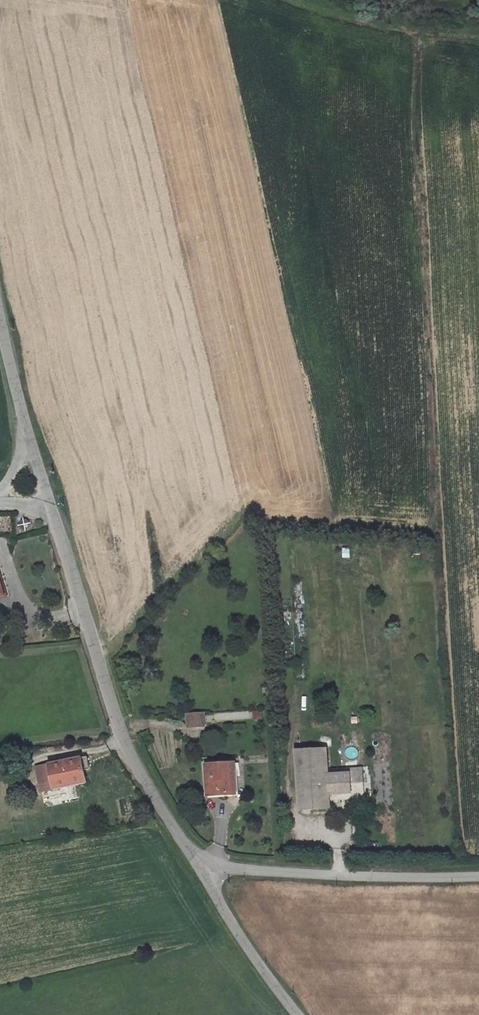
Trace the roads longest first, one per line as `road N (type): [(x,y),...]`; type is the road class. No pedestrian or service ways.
road 1 (unclassified): [(196,866),(121,744),(52,507)]
road 2 (unclassified): [(478,877),(196,866)]
road 3 (track): [(478,34),(293,0)]
road 4 (unclassified): [(196,866),(298,1014)]
road 5 (unclassified): [(0,324),(29,441)]

